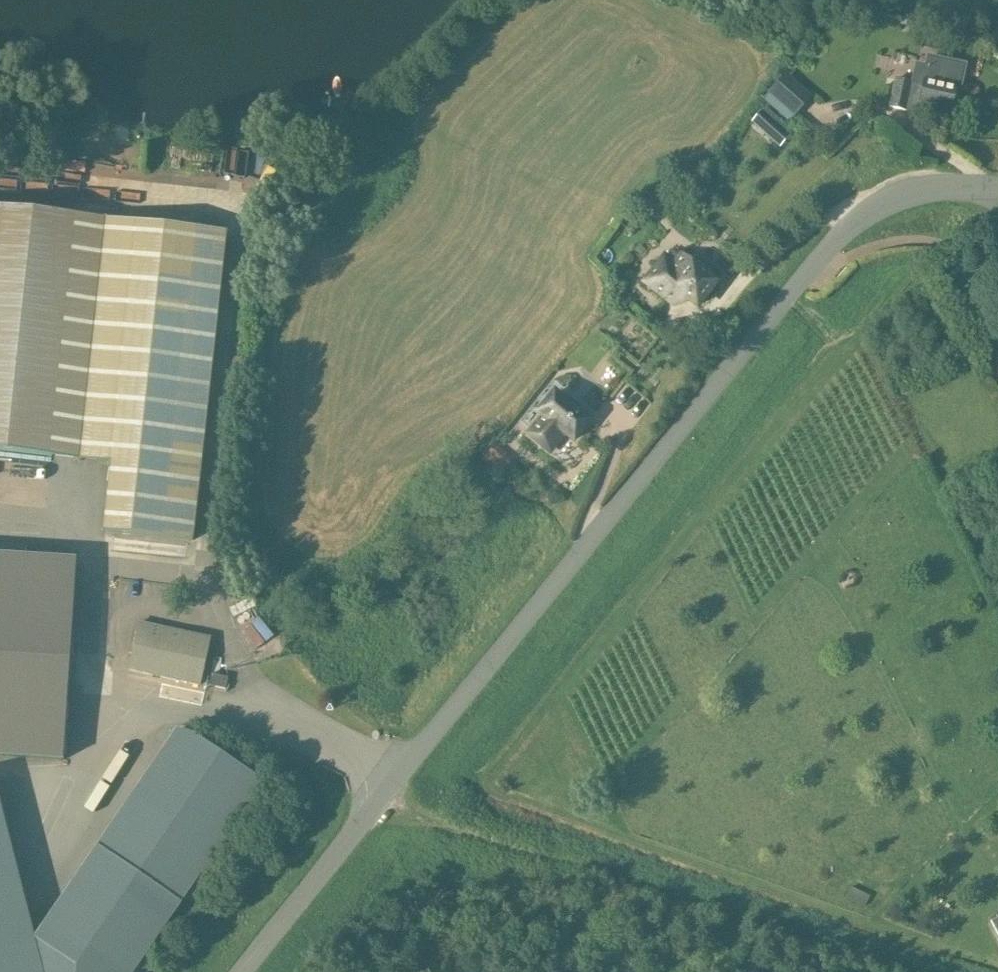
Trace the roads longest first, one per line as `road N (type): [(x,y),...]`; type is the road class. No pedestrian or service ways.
road 1 (unclassified): [(241,971),(831,244),(895,198),(970,185)]

